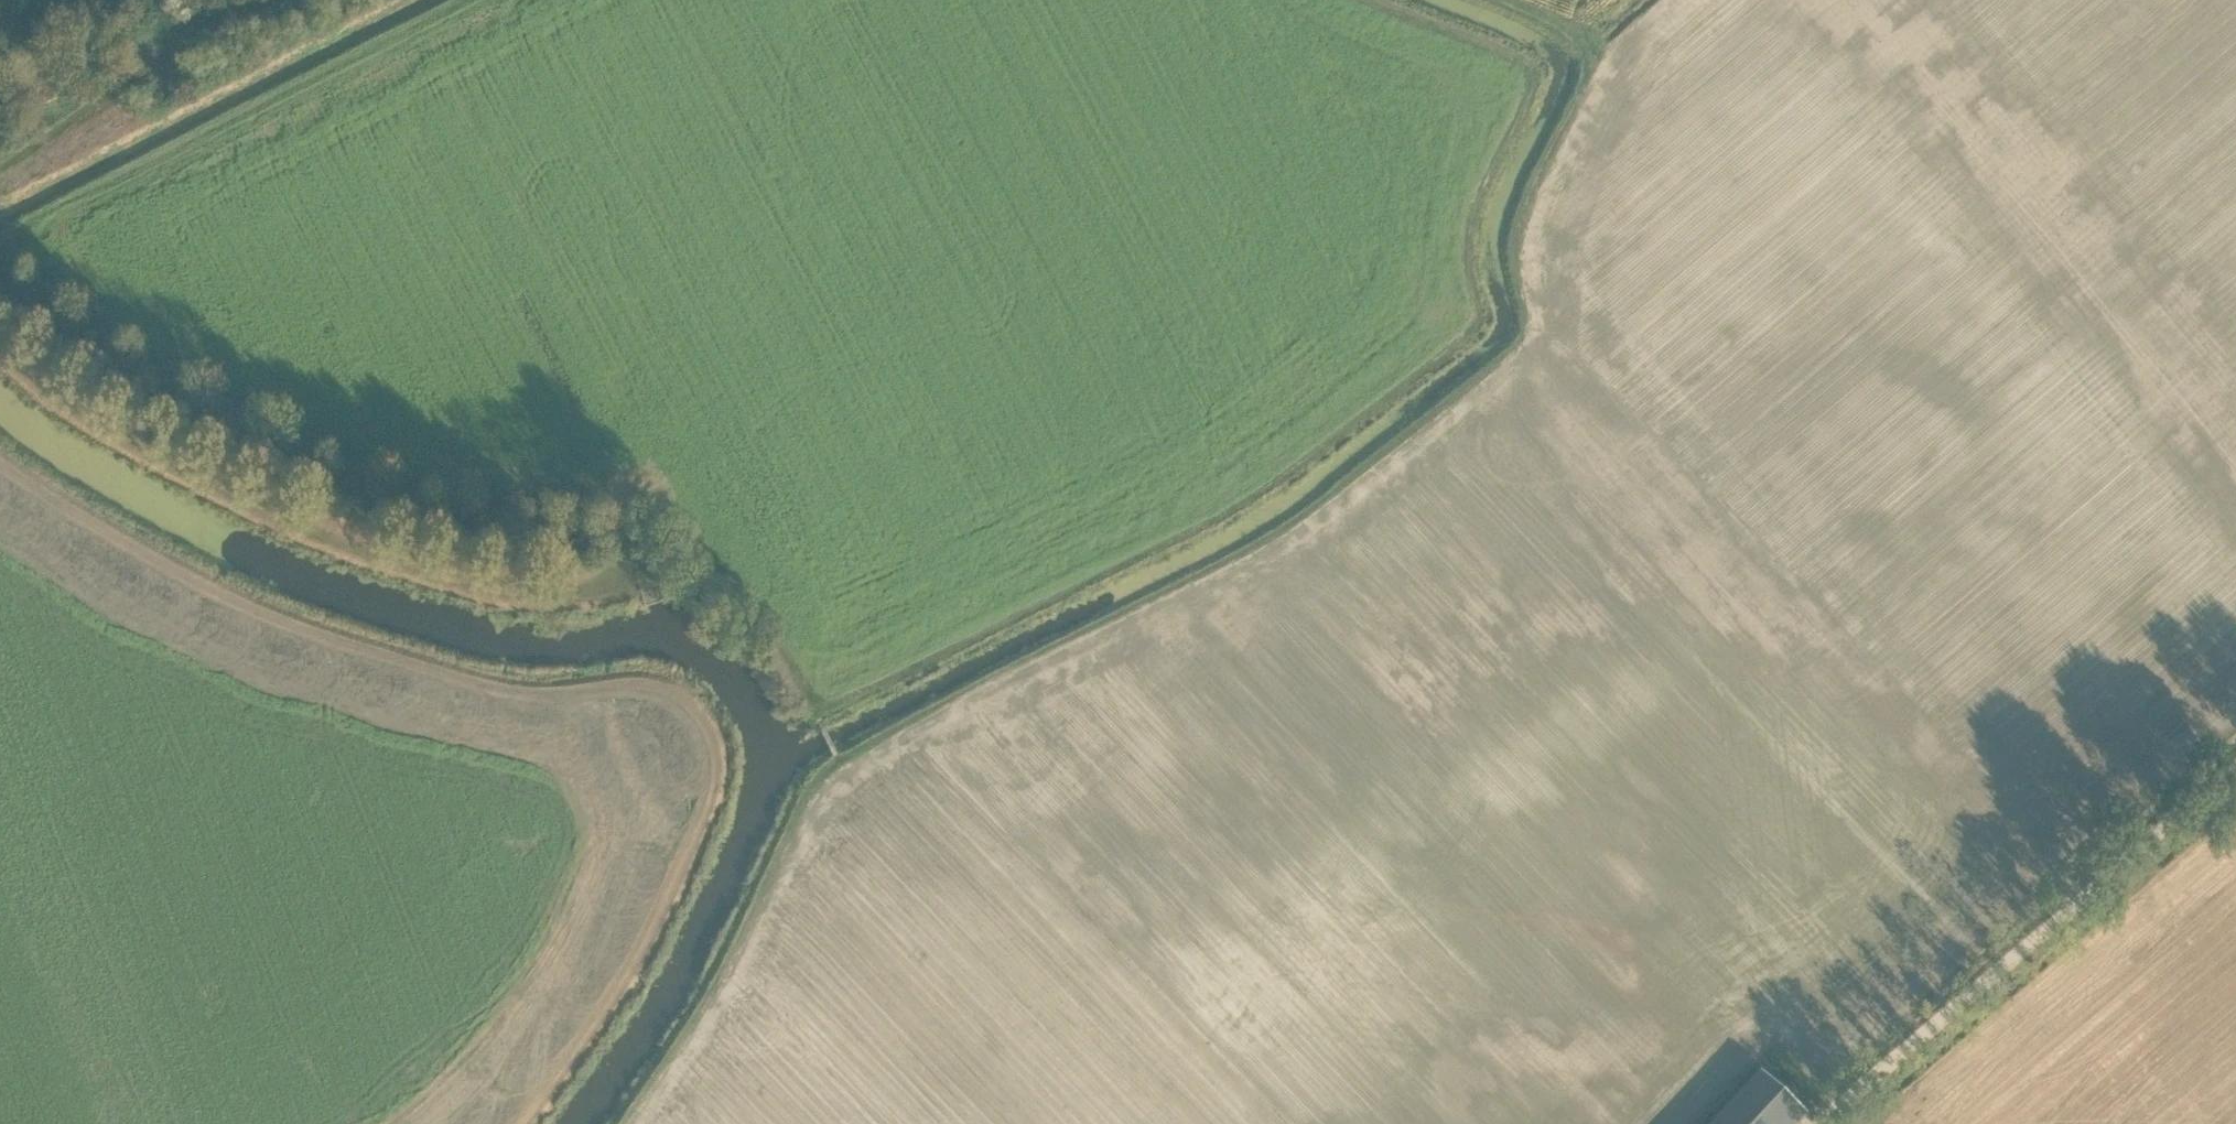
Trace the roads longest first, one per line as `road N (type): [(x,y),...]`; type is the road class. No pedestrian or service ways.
road 1 (track): [(270,0),(0,170)]

